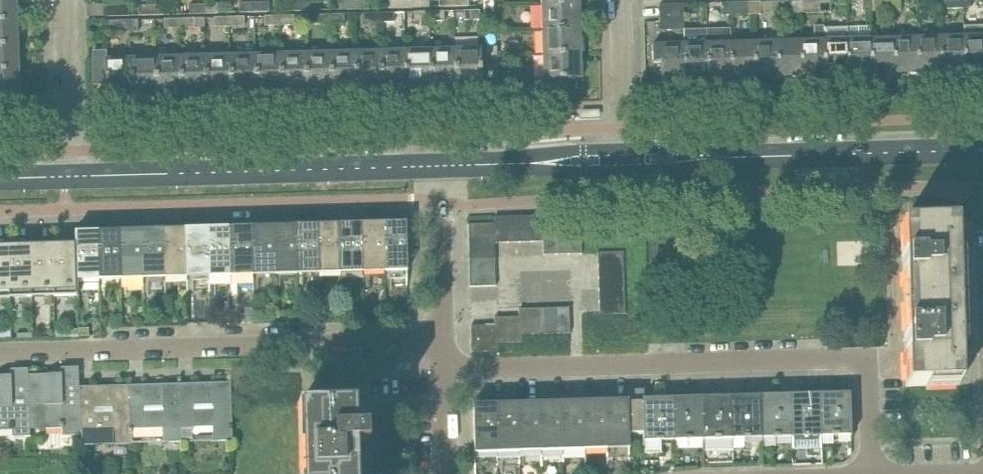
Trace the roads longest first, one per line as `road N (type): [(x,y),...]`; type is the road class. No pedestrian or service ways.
road 1 (residential): [(871,473),(867,359),(445,370)]
road 2 (residential): [(443,340),(0,352)]
road 3 (residential): [(0,210),(439,200)]
road 4 (tertiary): [(65,177),(437,166)]
road 5 (tertiary): [(626,158),(982,150)]
road 6 (tertiary): [(437,166),(626,158)]
road 7 (unclassified): [(65,177),(63,0)]
road 8 (residential): [(621,0),(626,158)]
road 9 (residential): [(443,340),(439,200)]

